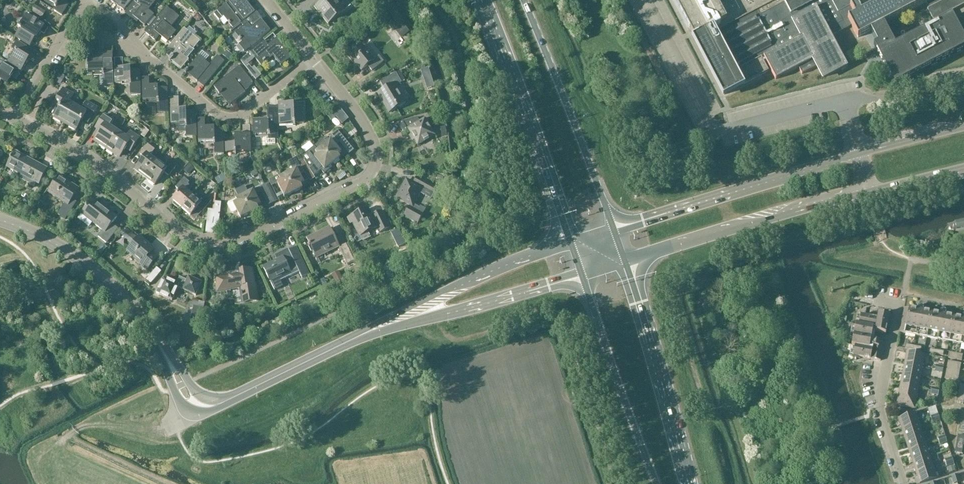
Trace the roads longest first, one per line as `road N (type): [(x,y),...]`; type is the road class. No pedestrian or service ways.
road 1 (residential): [(13,119),(119,183),(189,239),(234,243),(370,173),(373,138),(315,60)]
road 2 (secondary): [(963,127),(614,231)]
road 3 (secondary): [(625,261),(963,171)]
road 4 (primary): [(478,0),(571,244)]
road 5 (primary): [(614,231),(522,0)]
road 6 (primary): [(690,483),(625,261)]
road 7 (primary): [(581,275),(658,483)]
road 8 (tertiary): [(167,358),(137,312),(94,271),(0,221)]
road 9 (residential): [(139,50),(223,116),(239,118),(315,60)]
road 10 (residential): [(905,483),(880,403),(900,309),(866,303)]
road 11 (tertiary): [(388,325),(217,407),(199,408)]
road 12 (tertiary): [(571,244),(388,325)]
road 13 (tertiary): [(388,325),(581,275)]

